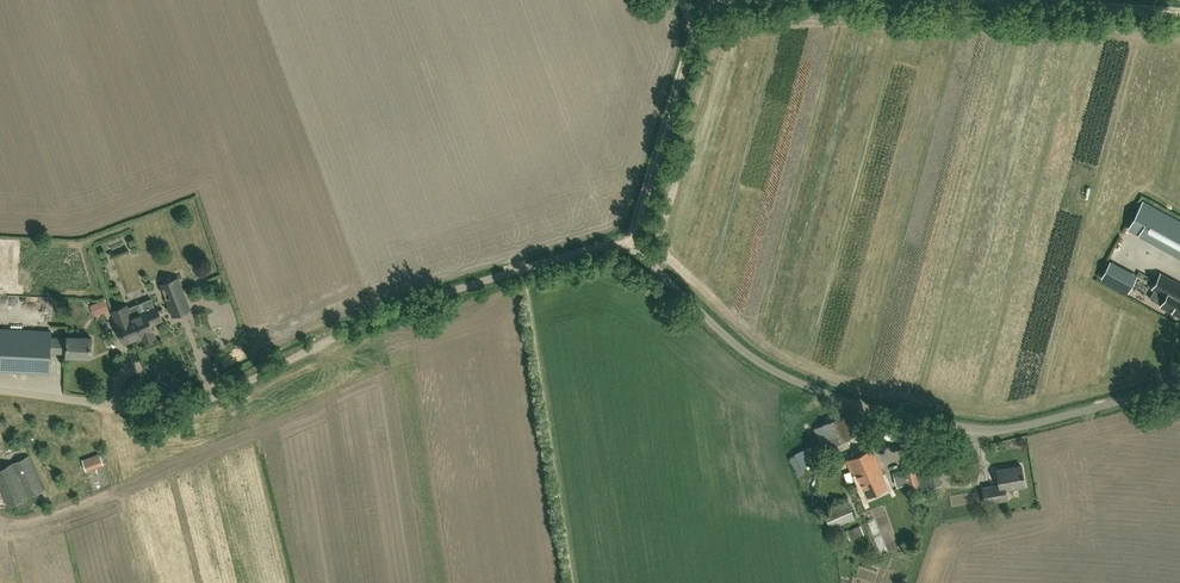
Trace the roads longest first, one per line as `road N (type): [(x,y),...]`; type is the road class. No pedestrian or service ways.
road 1 (unclassified): [(1179,382),(986,430),(888,413),(767,366),(640,254),(613,244),(386,315),(209,399),(102,404),(0,390)]
road 2 (track): [(1179,15),(925,0)]
road 3 (track): [(693,36),(630,248)]

